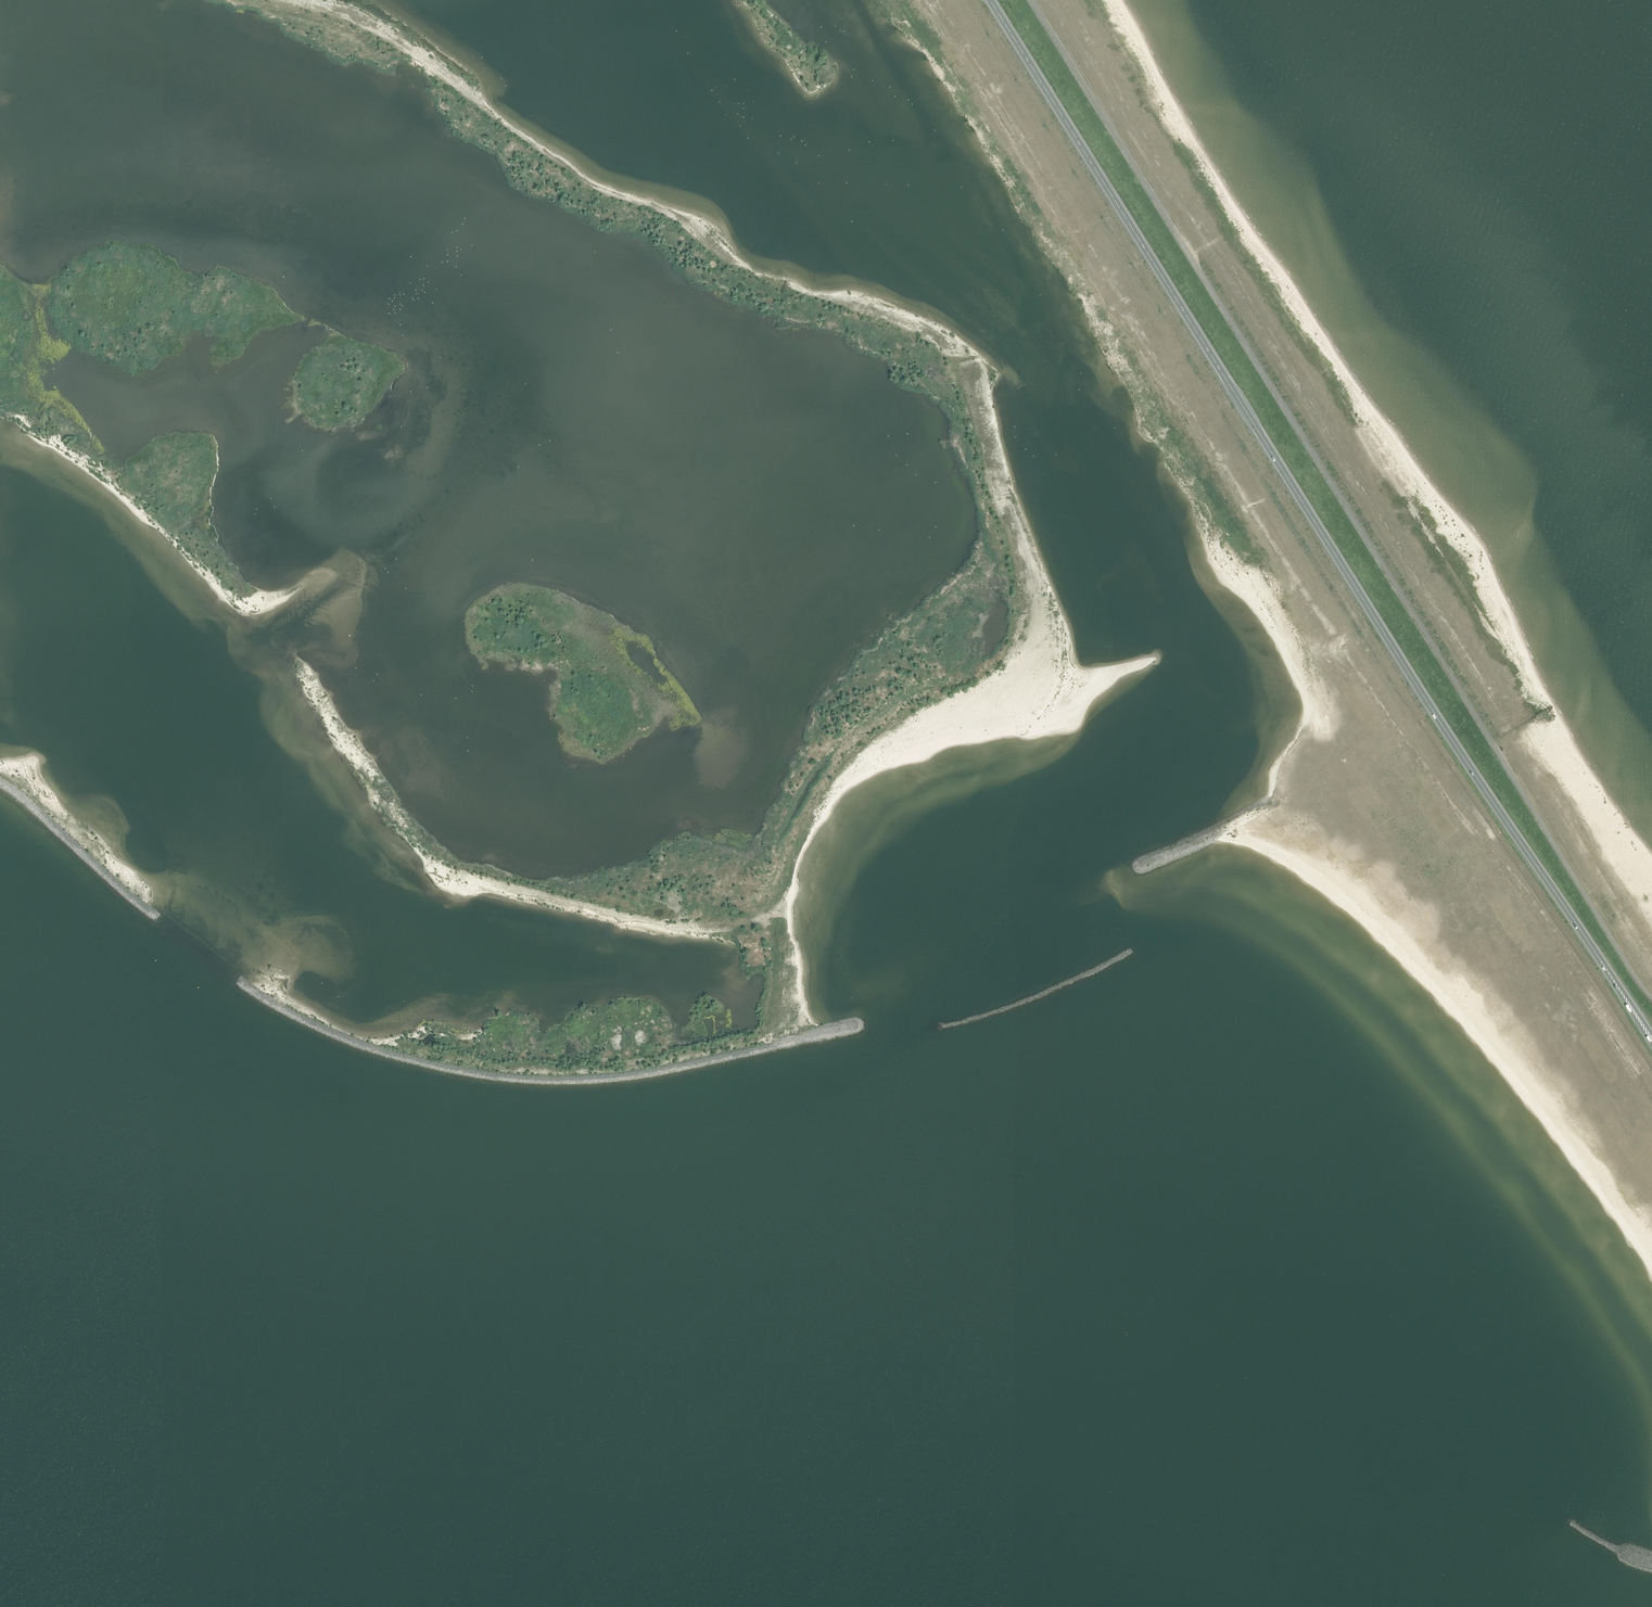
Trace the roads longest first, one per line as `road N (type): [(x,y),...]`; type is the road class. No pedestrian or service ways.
road 1 (trunk): [(1651,1040),(1429,704),(990,0)]

